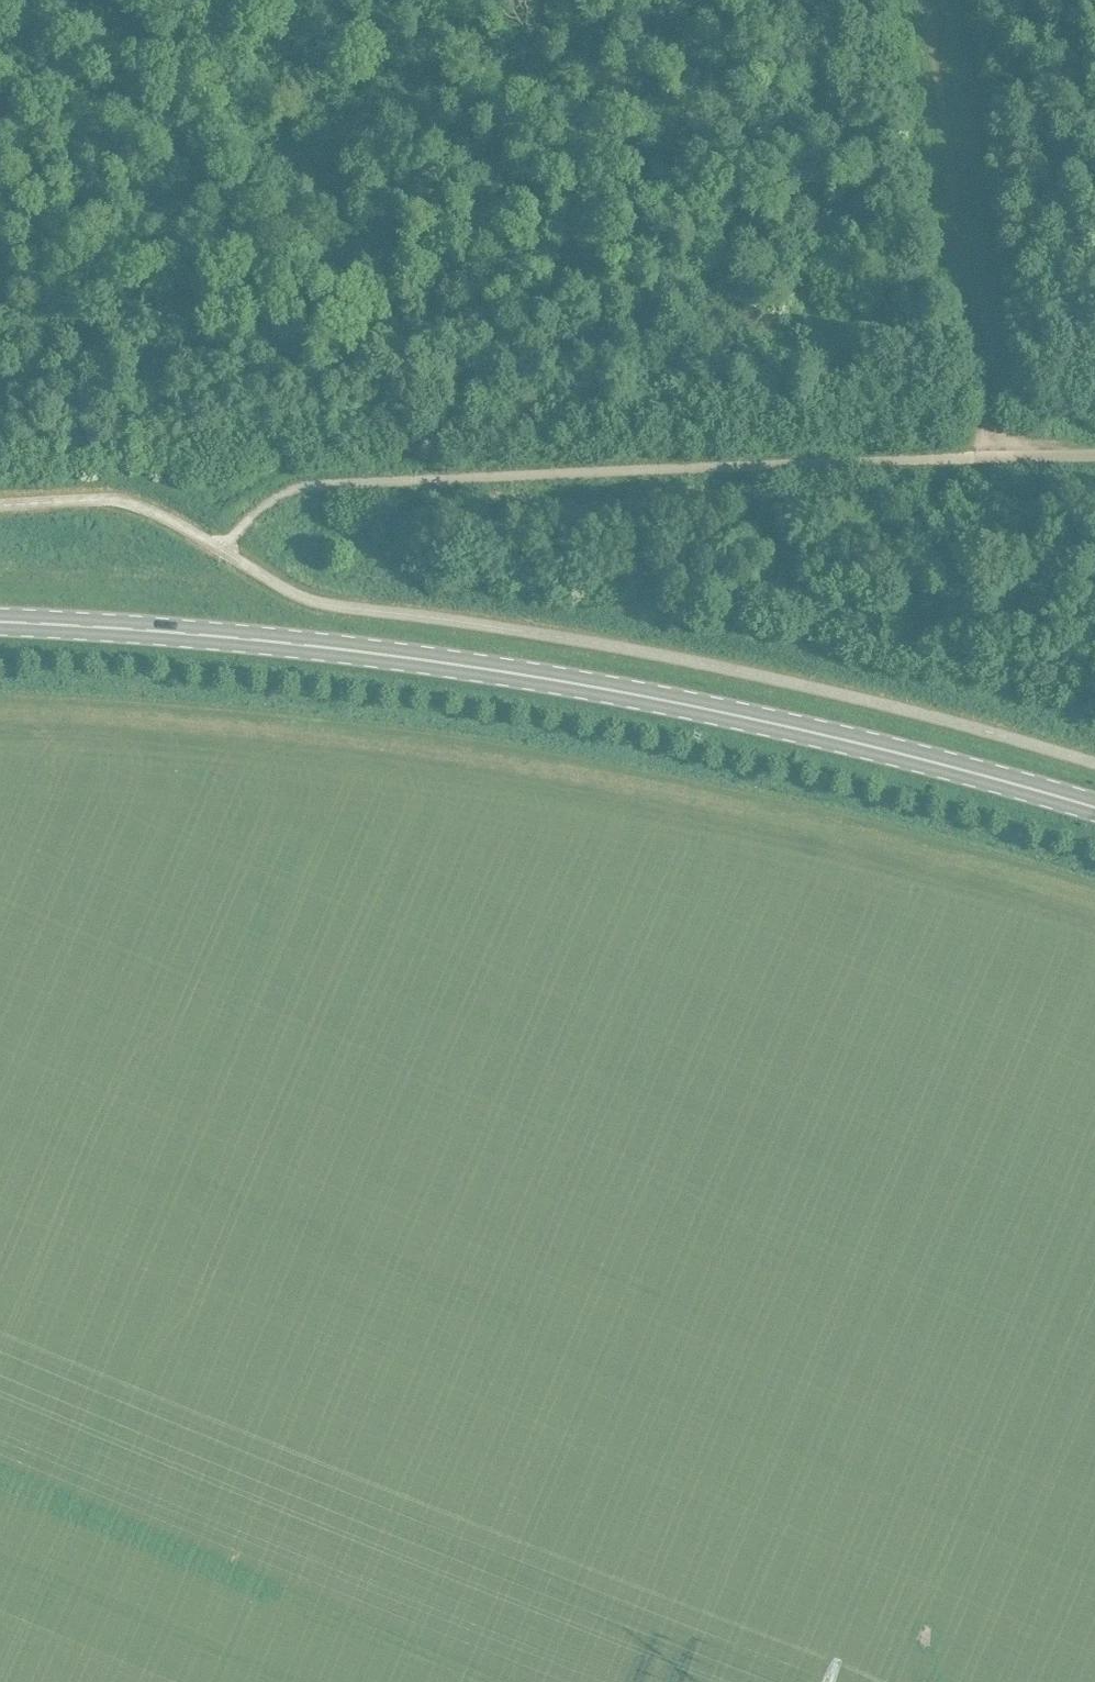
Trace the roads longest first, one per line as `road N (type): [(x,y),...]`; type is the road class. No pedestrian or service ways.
road 1 (primary): [(0,622),(273,642),(527,678),(954,767),(1094,810)]

